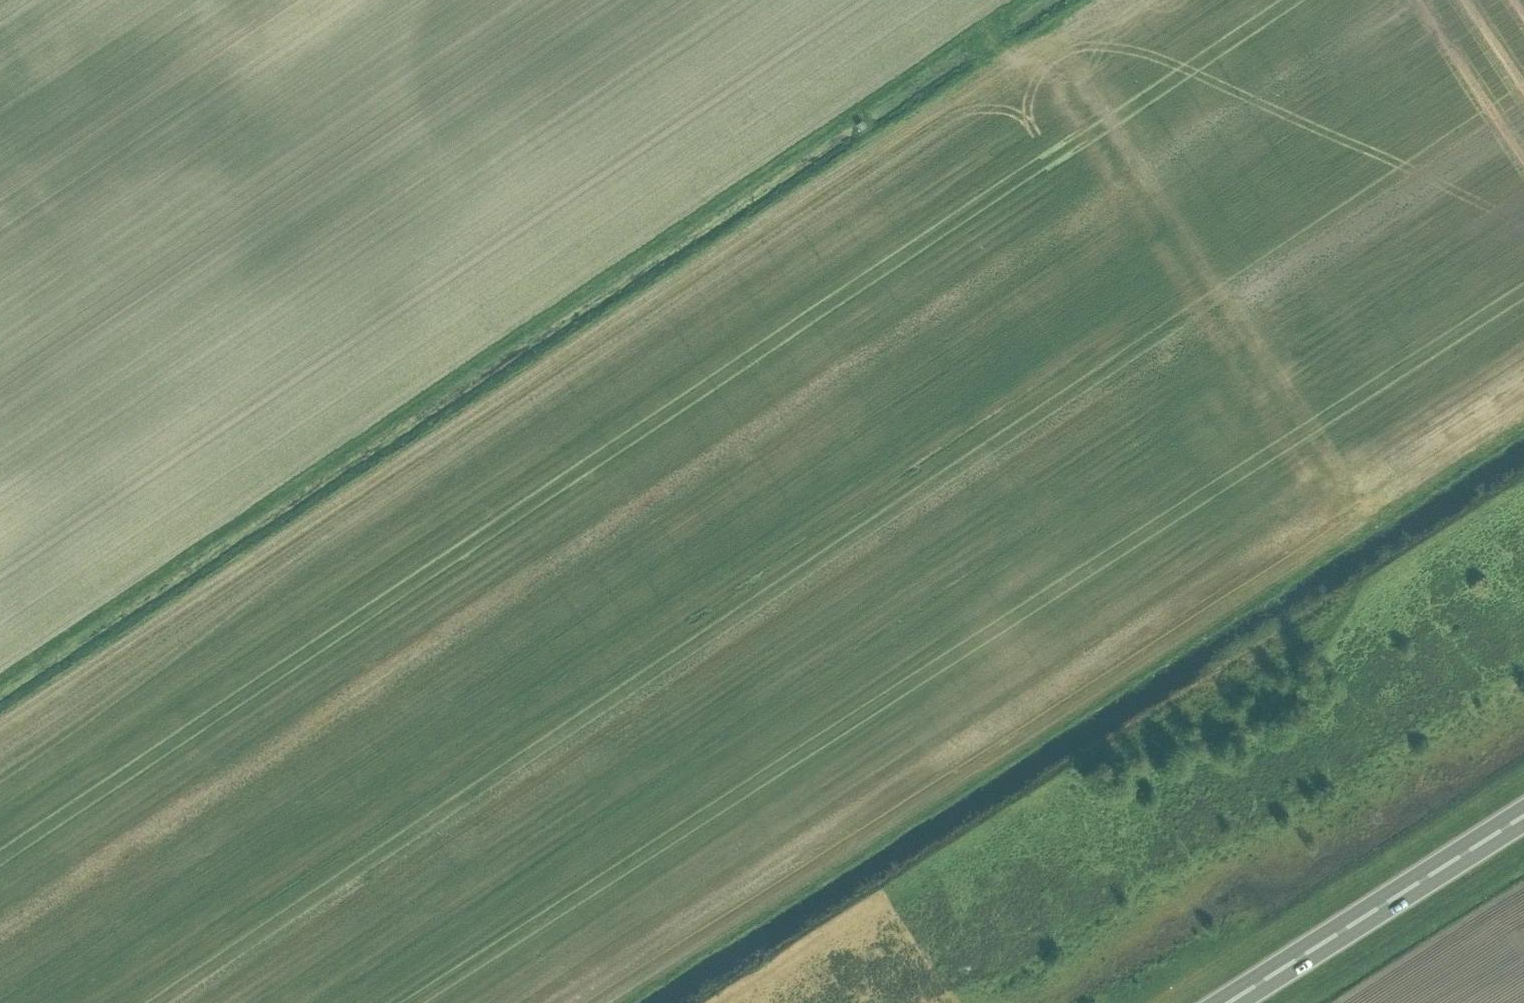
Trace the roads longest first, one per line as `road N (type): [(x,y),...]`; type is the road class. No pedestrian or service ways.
road 1 (trunk): [(1381,906),(1159,1002)]
road 2 (trunk): [(1228,1002),(1381,906)]
road 3 (trunk): [(1381,906),(1523,815)]
road 4 (trunk): [(1275,1002),(1381,906)]

